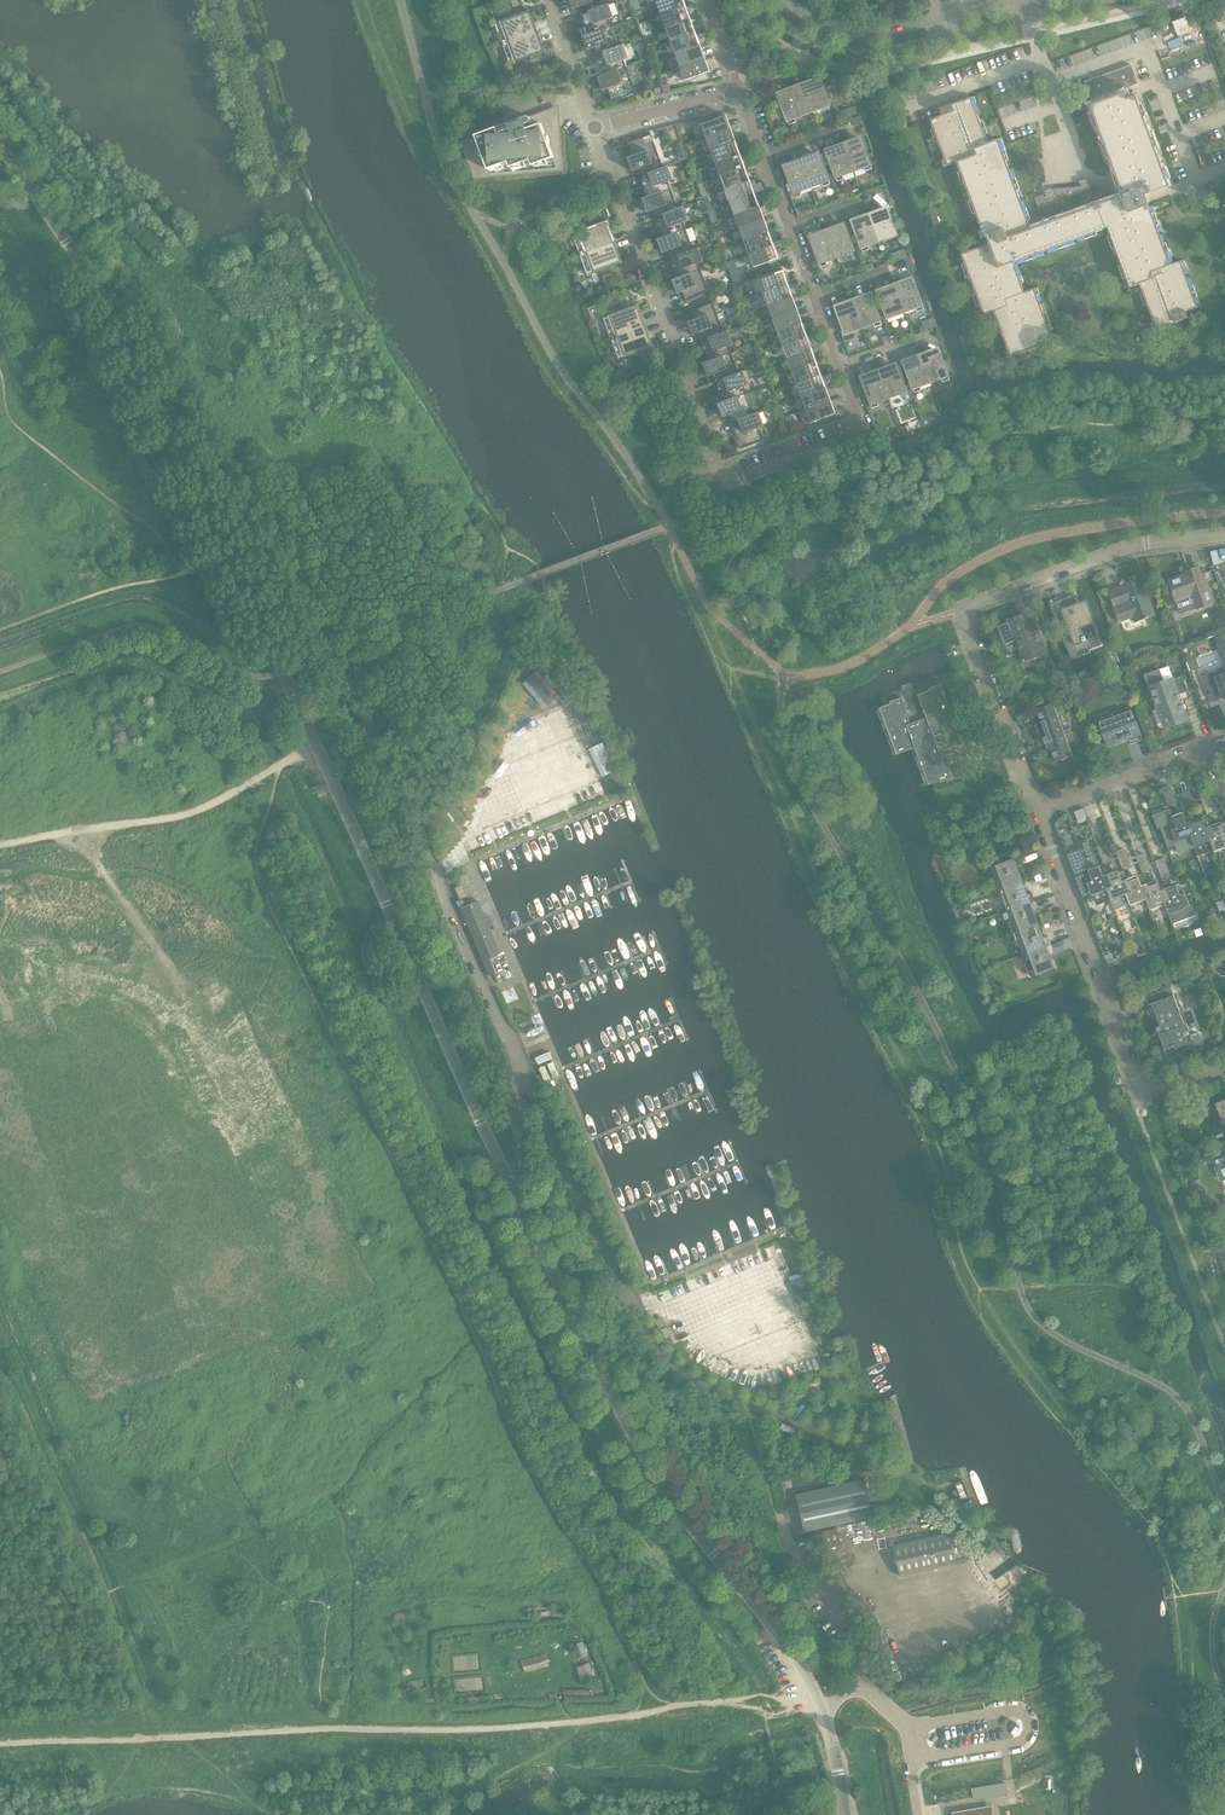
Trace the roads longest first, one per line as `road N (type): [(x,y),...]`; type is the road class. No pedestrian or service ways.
road 1 (unclassified): [(844,1814),(817,1696),(629,1427),(143,385),(81,272),(0,152)]
road 2 (track): [(0,1746),(499,1729),(672,1706),(822,1710)]
road 3 (residential): [(717,466),(733,483),(866,432),(742,92)]
road 4 (residential): [(1039,813),(964,609),(1146,546),(1224,536)]
road 5 (residential): [(717,466),(593,130)]
road 6 (track): [(318,748),(181,816),(0,847)]
road 7 (residential): [(1146,1096),(1039,813)]
road 8 (tertiary): [(766,0),(802,36),(877,54),(1028,19)]
road 9 (tertiary): [(1015,0),(881,31),(813,22),(788,0)]
road 10 (residential): [(1039,813),(1224,743)]
road 11 (residential): [(742,92),(593,130)]
road 12 (residential): [(593,130),(546,0)]

